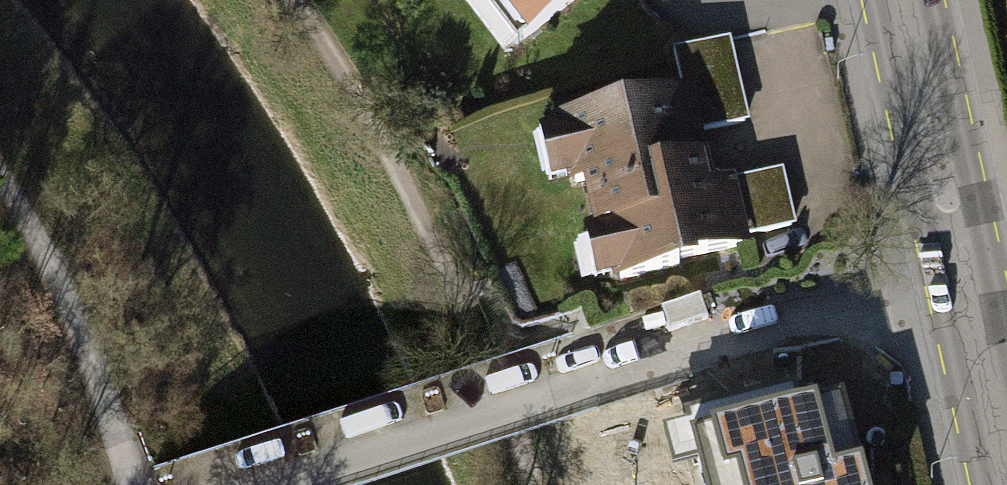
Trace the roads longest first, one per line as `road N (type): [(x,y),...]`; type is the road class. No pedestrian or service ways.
road 1 (secondary): [(1006,467),(902,0)]
road 2 (track): [(250,484),(596,377)]
road 3 (track): [(0,182),(41,251),(132,484)]
road 4 (track): [(596,377),(811,310),(905,313)]

